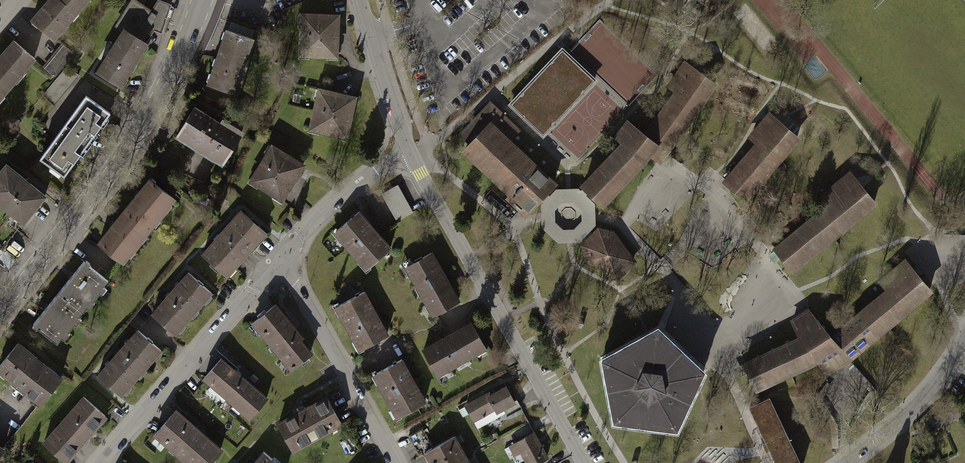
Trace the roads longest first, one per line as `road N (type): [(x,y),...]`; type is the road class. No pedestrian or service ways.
road 1 (tertiary): [(202,0),(109,176),(0,312)]
road 2 (tertiary): [(410,152),(584,462)]
road 3 (residential): [(280,261),(104,462)]
road 4 (track): [(610,0),(440,137),(410,152)]
road 5 (residential): [(280,261),(396,462)]
road 6 (residential): [(964,339),(915,408),(844,462)]
road 7 (residential): [(410,152),(348,195),(280,261)]
road 8 (tertiary): [(361,0),(410,152)]

